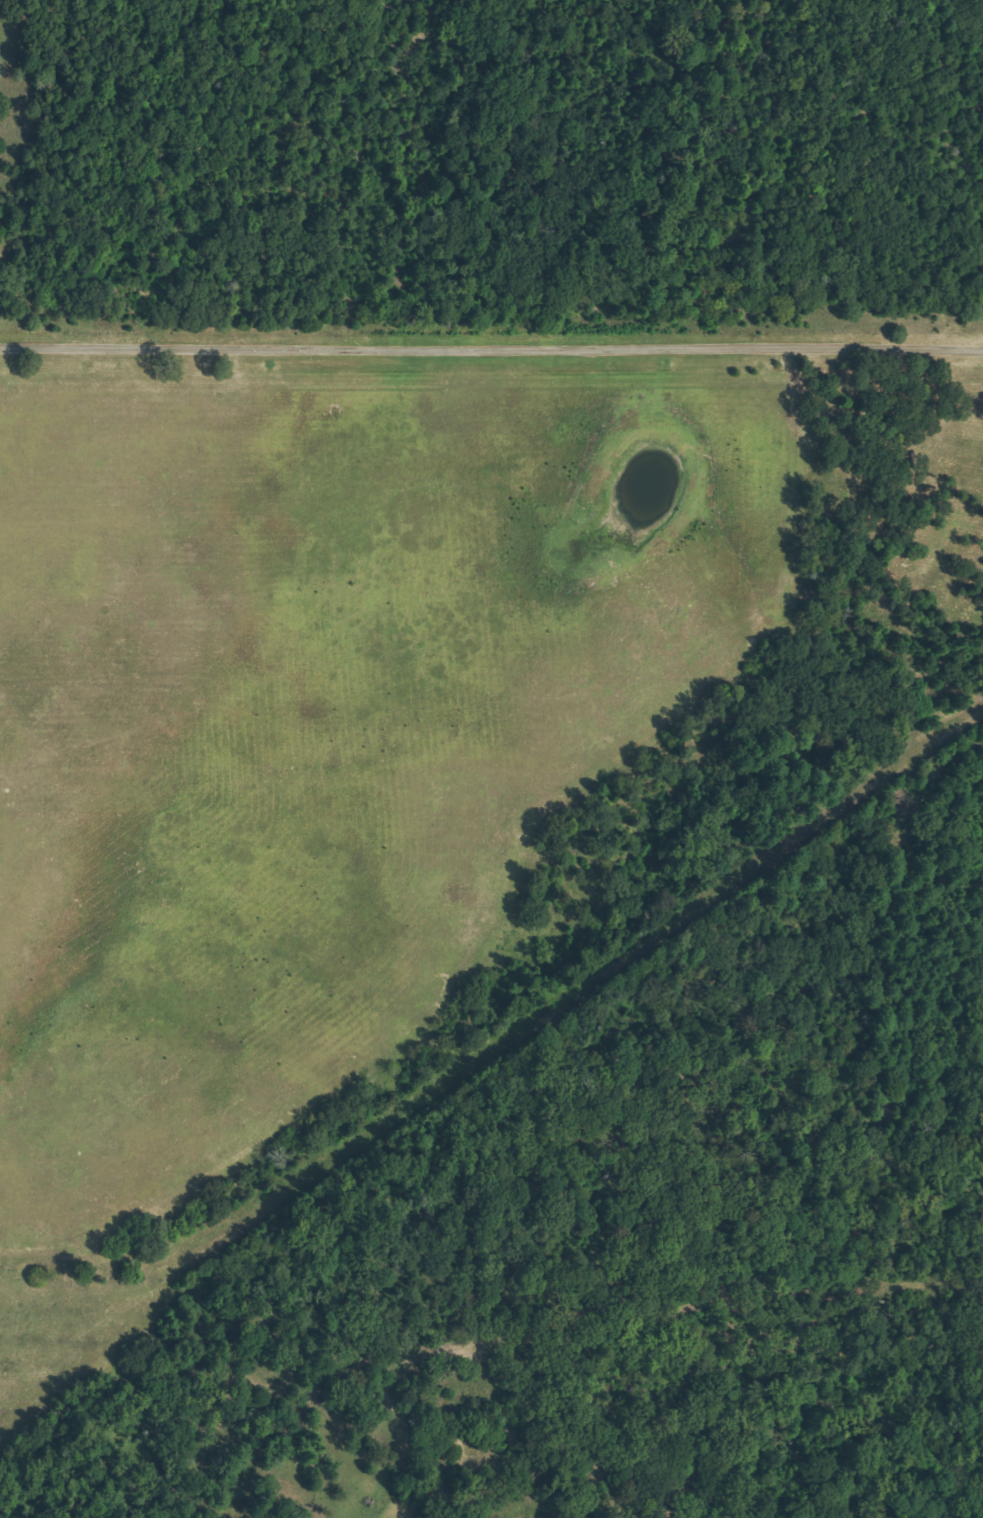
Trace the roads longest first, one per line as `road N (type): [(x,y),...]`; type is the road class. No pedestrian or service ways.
road 1 (residential): [(0,348),(982,350)]

